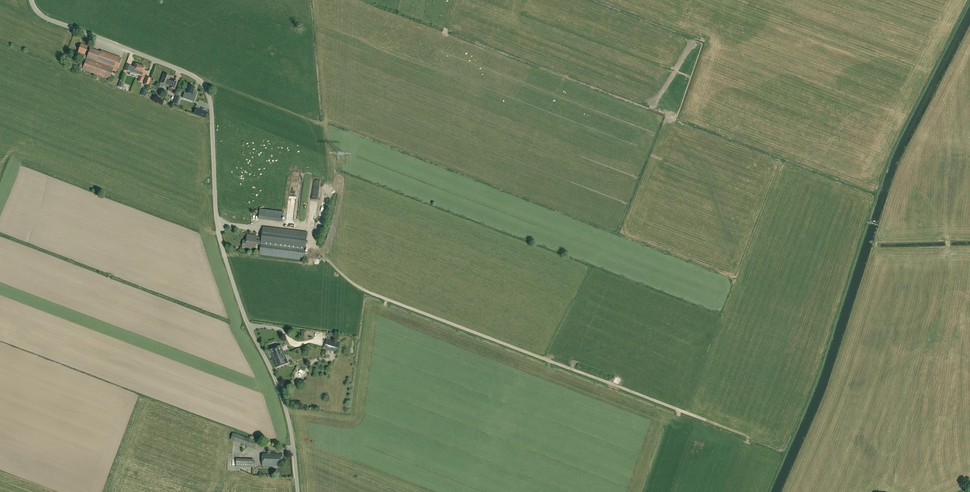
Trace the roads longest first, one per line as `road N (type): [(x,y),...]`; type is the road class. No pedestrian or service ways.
road 1 (unclassified): [(298,491),(281,391),(220,239),(206,88),(192,75),(47,18),(31,0)]

